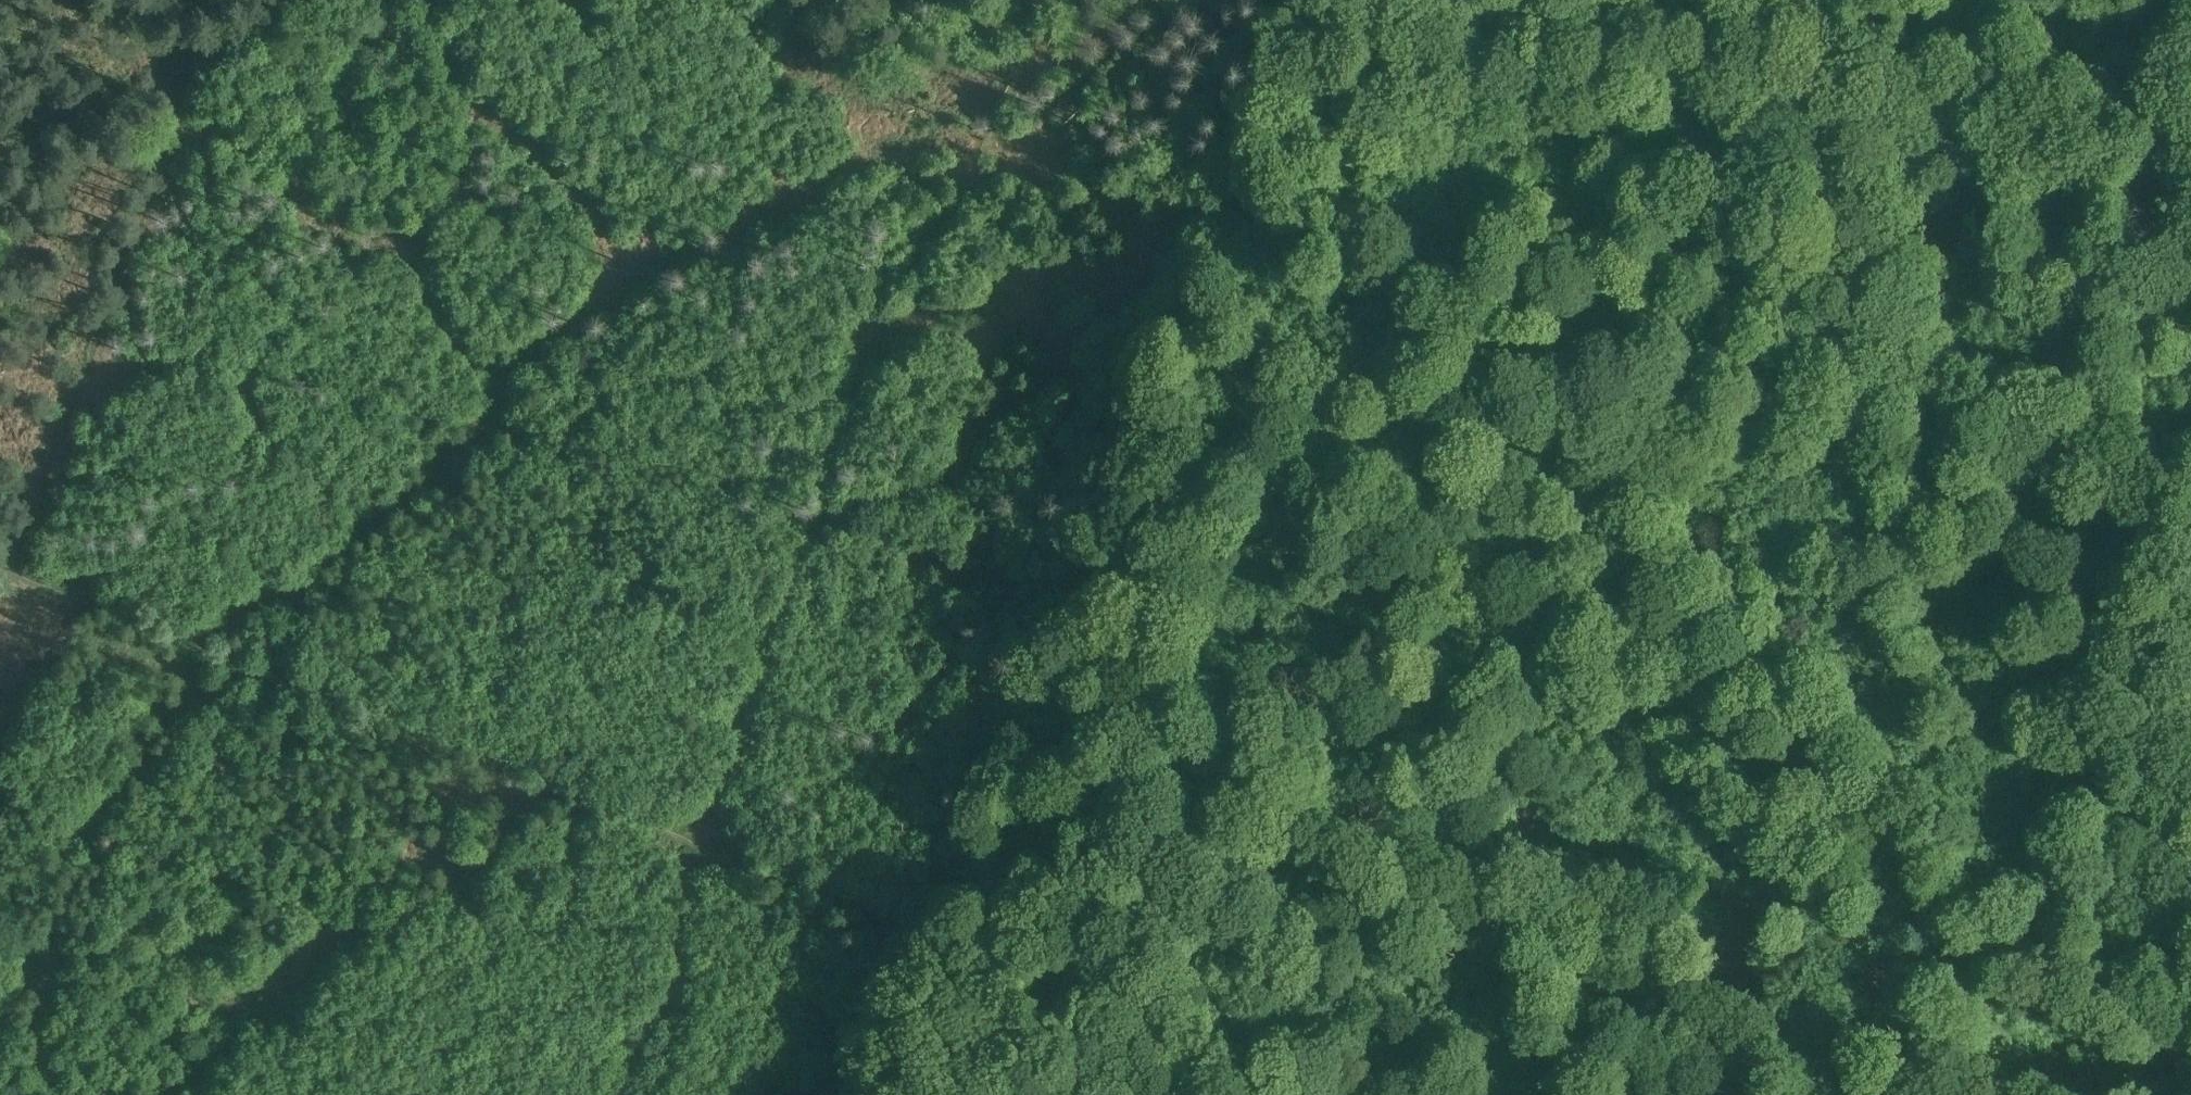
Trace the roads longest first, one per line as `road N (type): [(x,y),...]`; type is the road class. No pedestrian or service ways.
road 1 (track): [(2190,574),(2130,206),(2109,0)]
road 2 (track): [(0,543),(196,16)]

